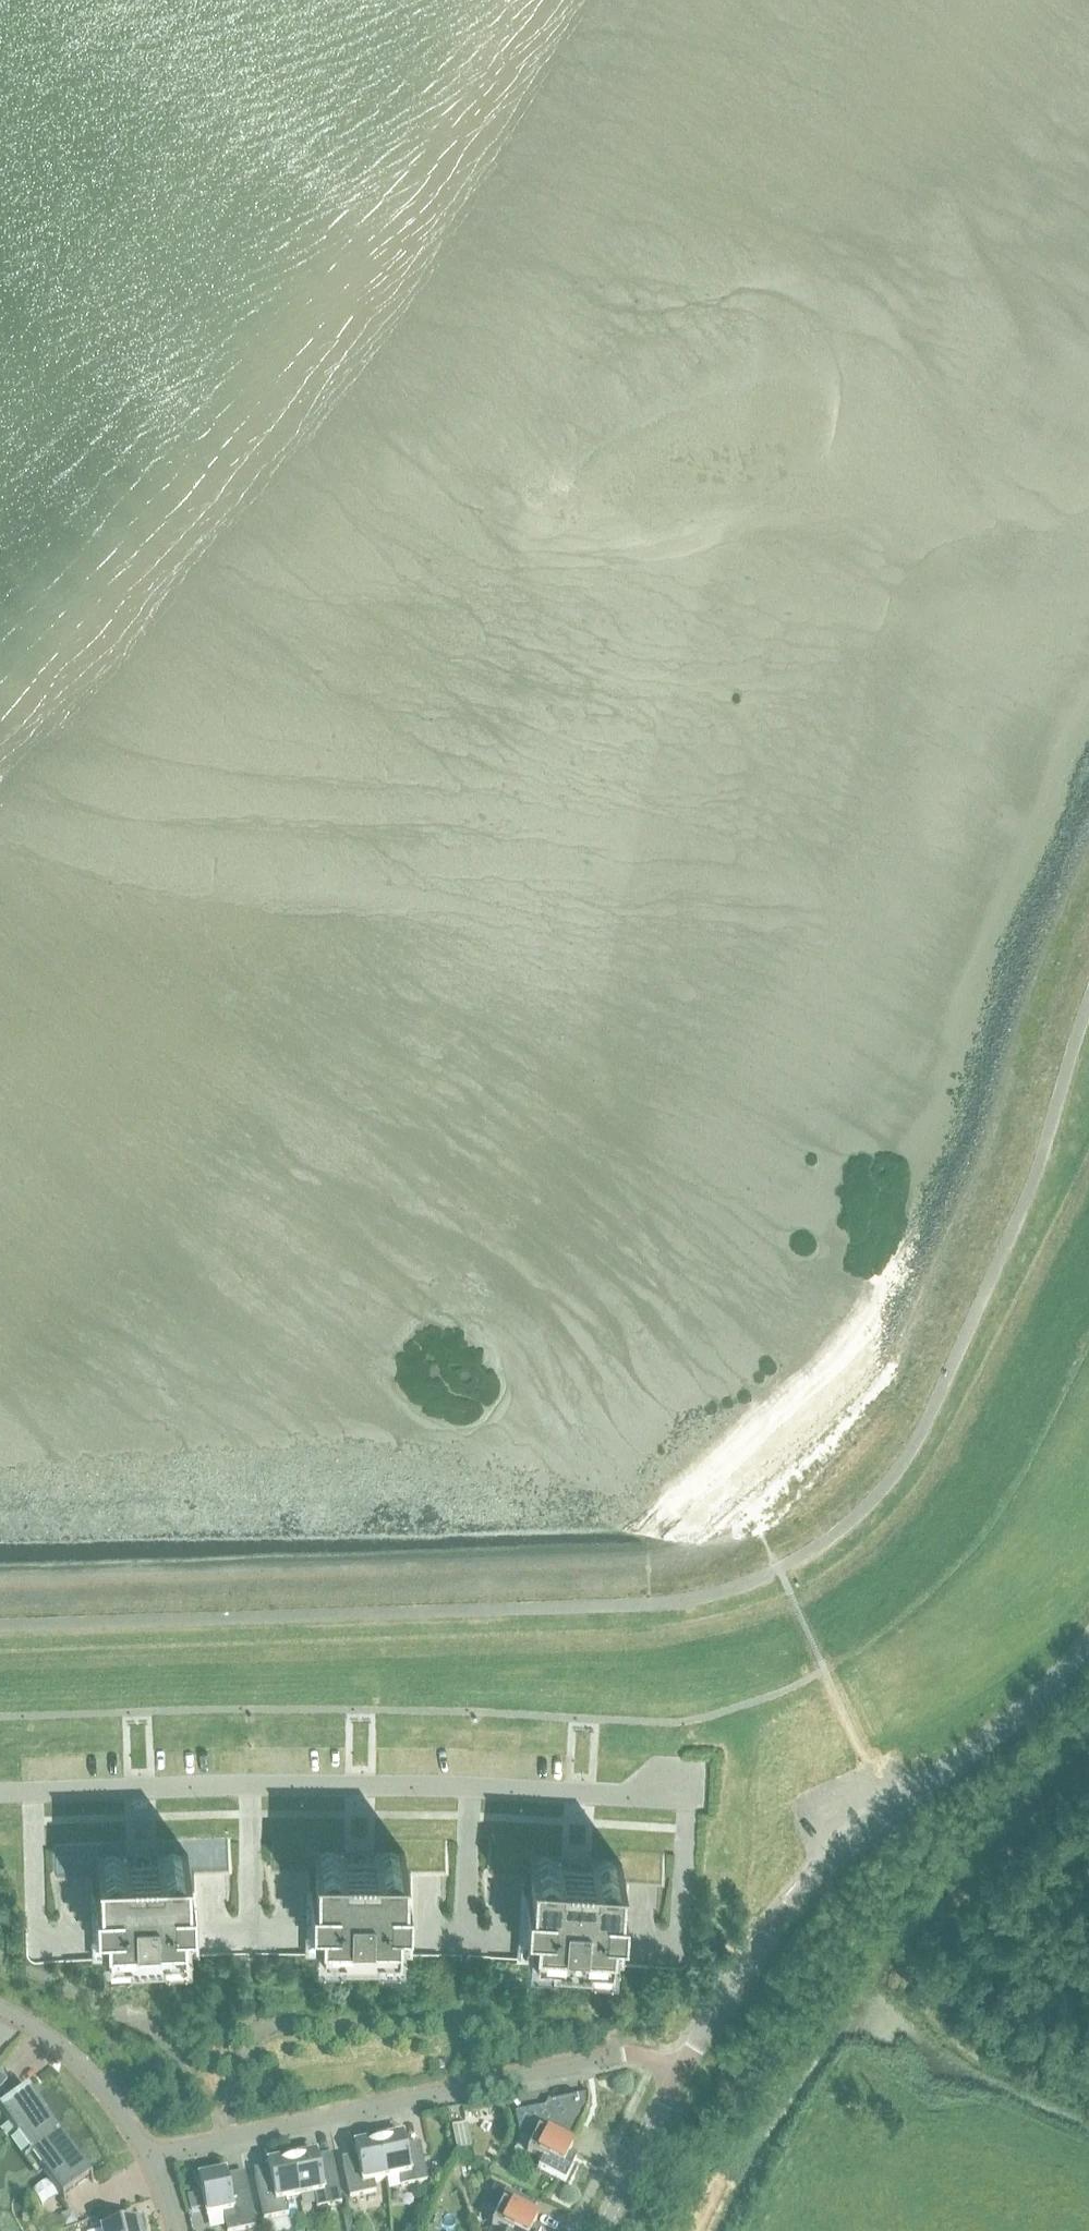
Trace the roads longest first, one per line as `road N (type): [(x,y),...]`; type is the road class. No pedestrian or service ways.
road 1 (tertiary): [(600,2230),(676,2072),(755,1947),(812,1876),(1014,1717),(1088,1642)]
road 2 (residential): [(685,1799),(248,1788),(0,1794)]
road 3 (residential): [(148,2160),(622,2054)]
road 4 (residential): [(148,2160),(119,2106),(65,2042),(0,2005)]

